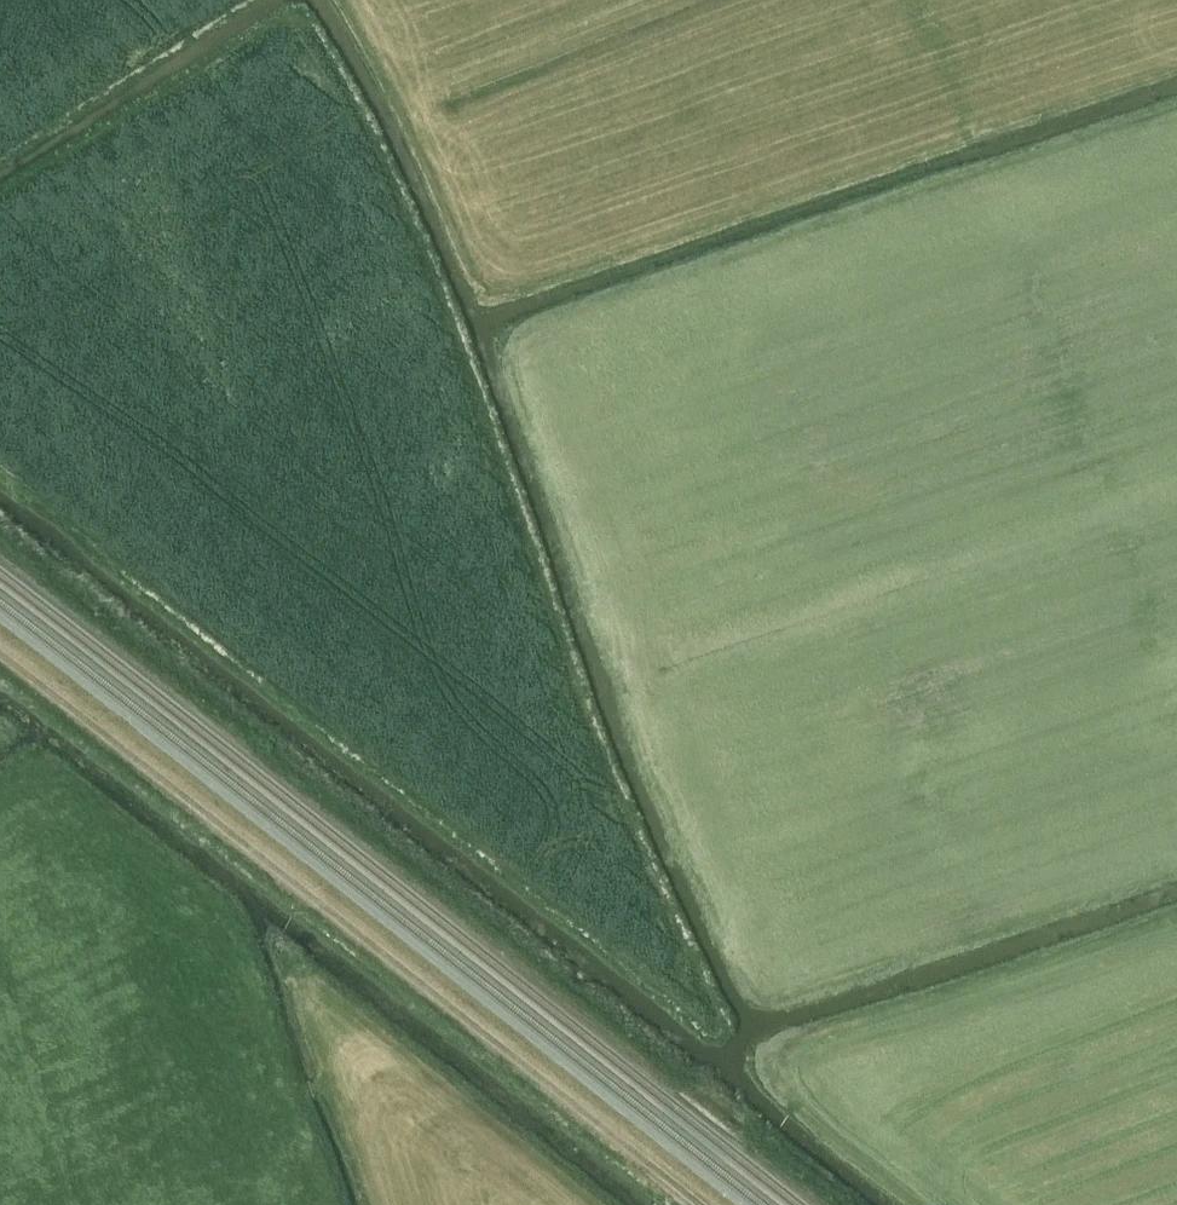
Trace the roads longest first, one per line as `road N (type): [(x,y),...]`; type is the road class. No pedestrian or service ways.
road 1 (track): [(696,1204),(0,658)]

